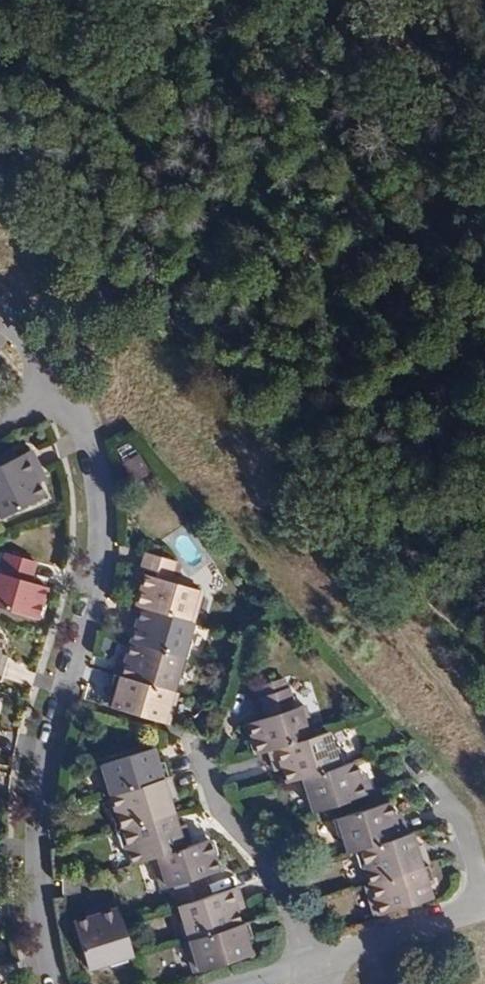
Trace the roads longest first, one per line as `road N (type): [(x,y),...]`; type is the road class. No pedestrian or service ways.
road 1 (residential): [(54,983),(32,856),(96,536),(87,460),(54,375)]
road 2 (residential): [(182,735),(201,743),(222,813),(278,874),(310,961)]
road 3 (residential): [(310,961),(484,903)]

